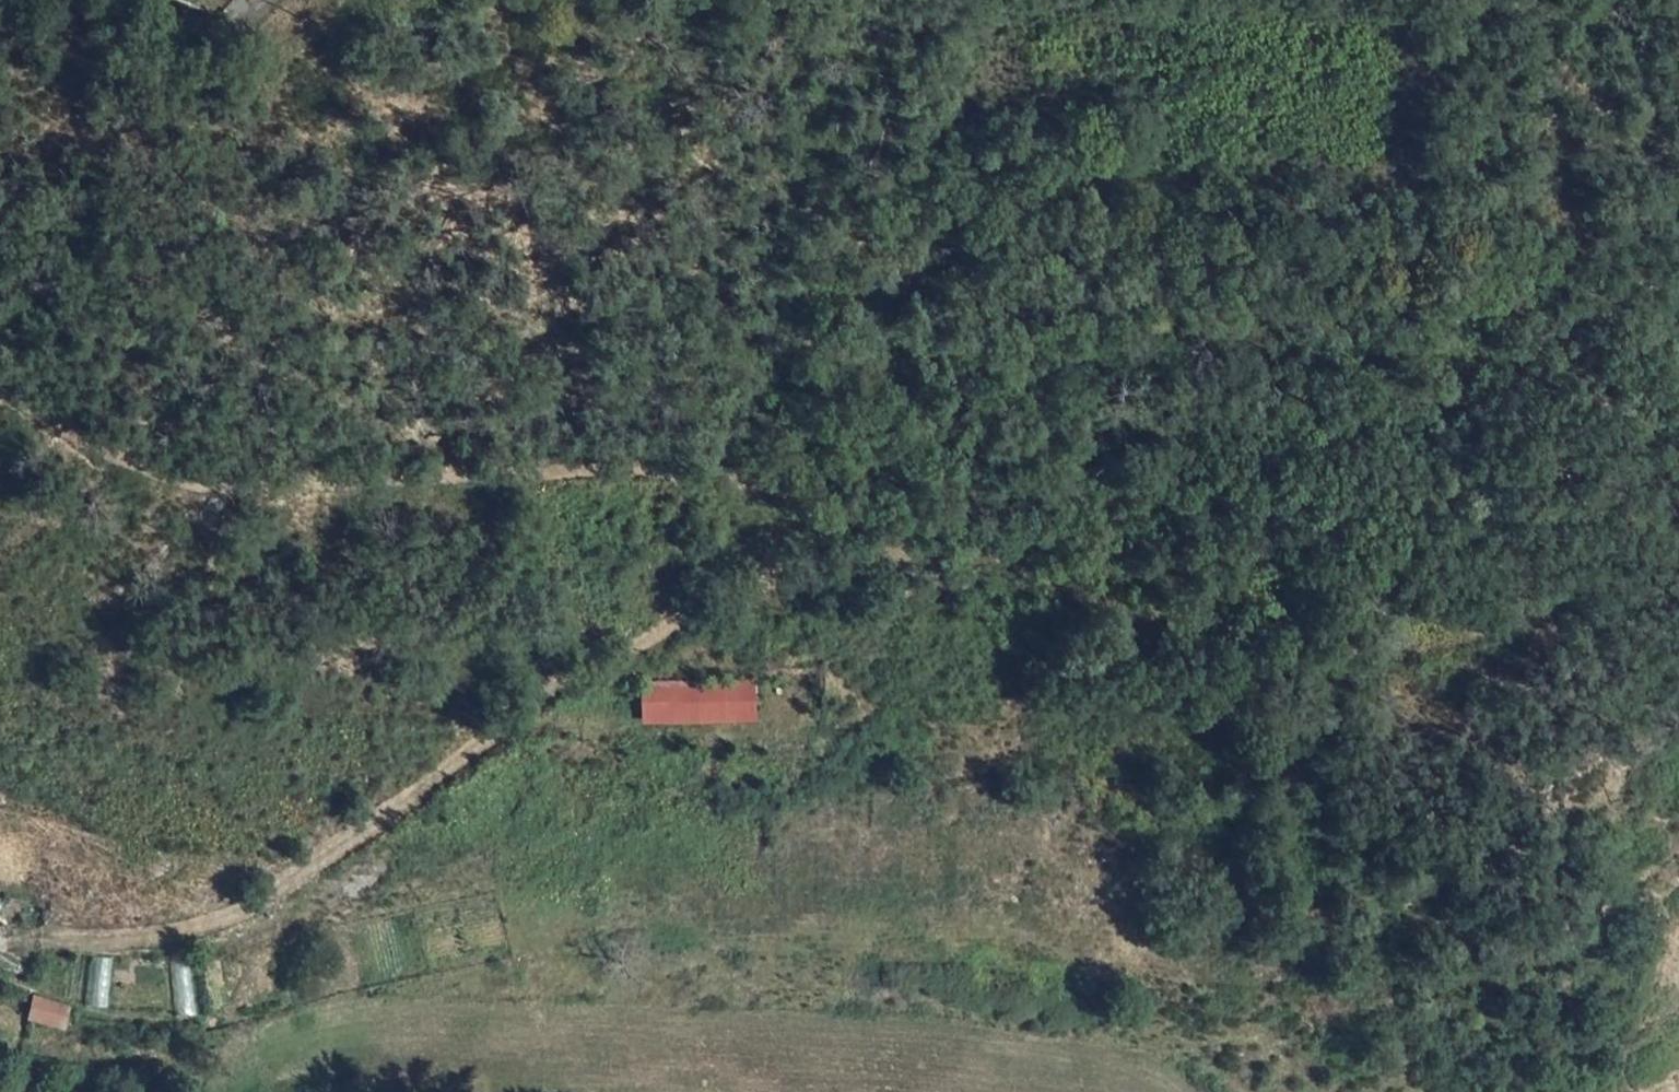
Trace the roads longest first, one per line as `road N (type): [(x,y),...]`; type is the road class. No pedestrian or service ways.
road 1 (track): [(975,554),(884,574),(763,571),(504,730),(272,895),(199,929),(0,947)]
road 2 (track): [(265,0),(195,36),(152,33),(59,0)]

